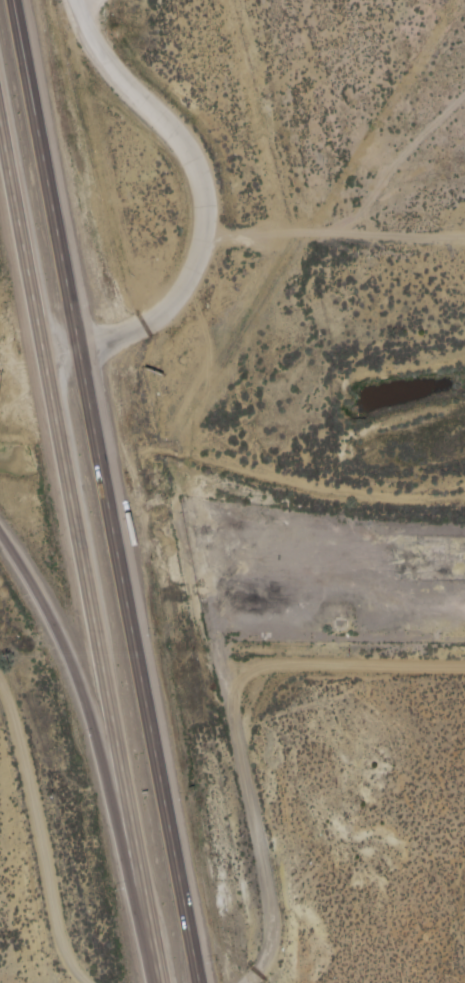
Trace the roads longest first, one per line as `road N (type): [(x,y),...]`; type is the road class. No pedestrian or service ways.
road 1 (trunk): [(199,982),(14,0)]
road 2 (trunk): [(0,135),(131,836)]
road 3 (track): [(464,664),(291,663),(262,677),(244,751),(274,921),(268,952),(248,982)]
road 4 (residential): [(39,351),(136,325),(171,302),(211,229),(176,127),(116,67),(79,0)]
road 5 (trunk): [(0,527),(61,627),(131,836)]
road 6 (track): [(88,982),(66,948),(0,683)]
road 7 (track): [(211,229),(464,238)]
road 8 (trunk): [(131,836),(157,982)]

